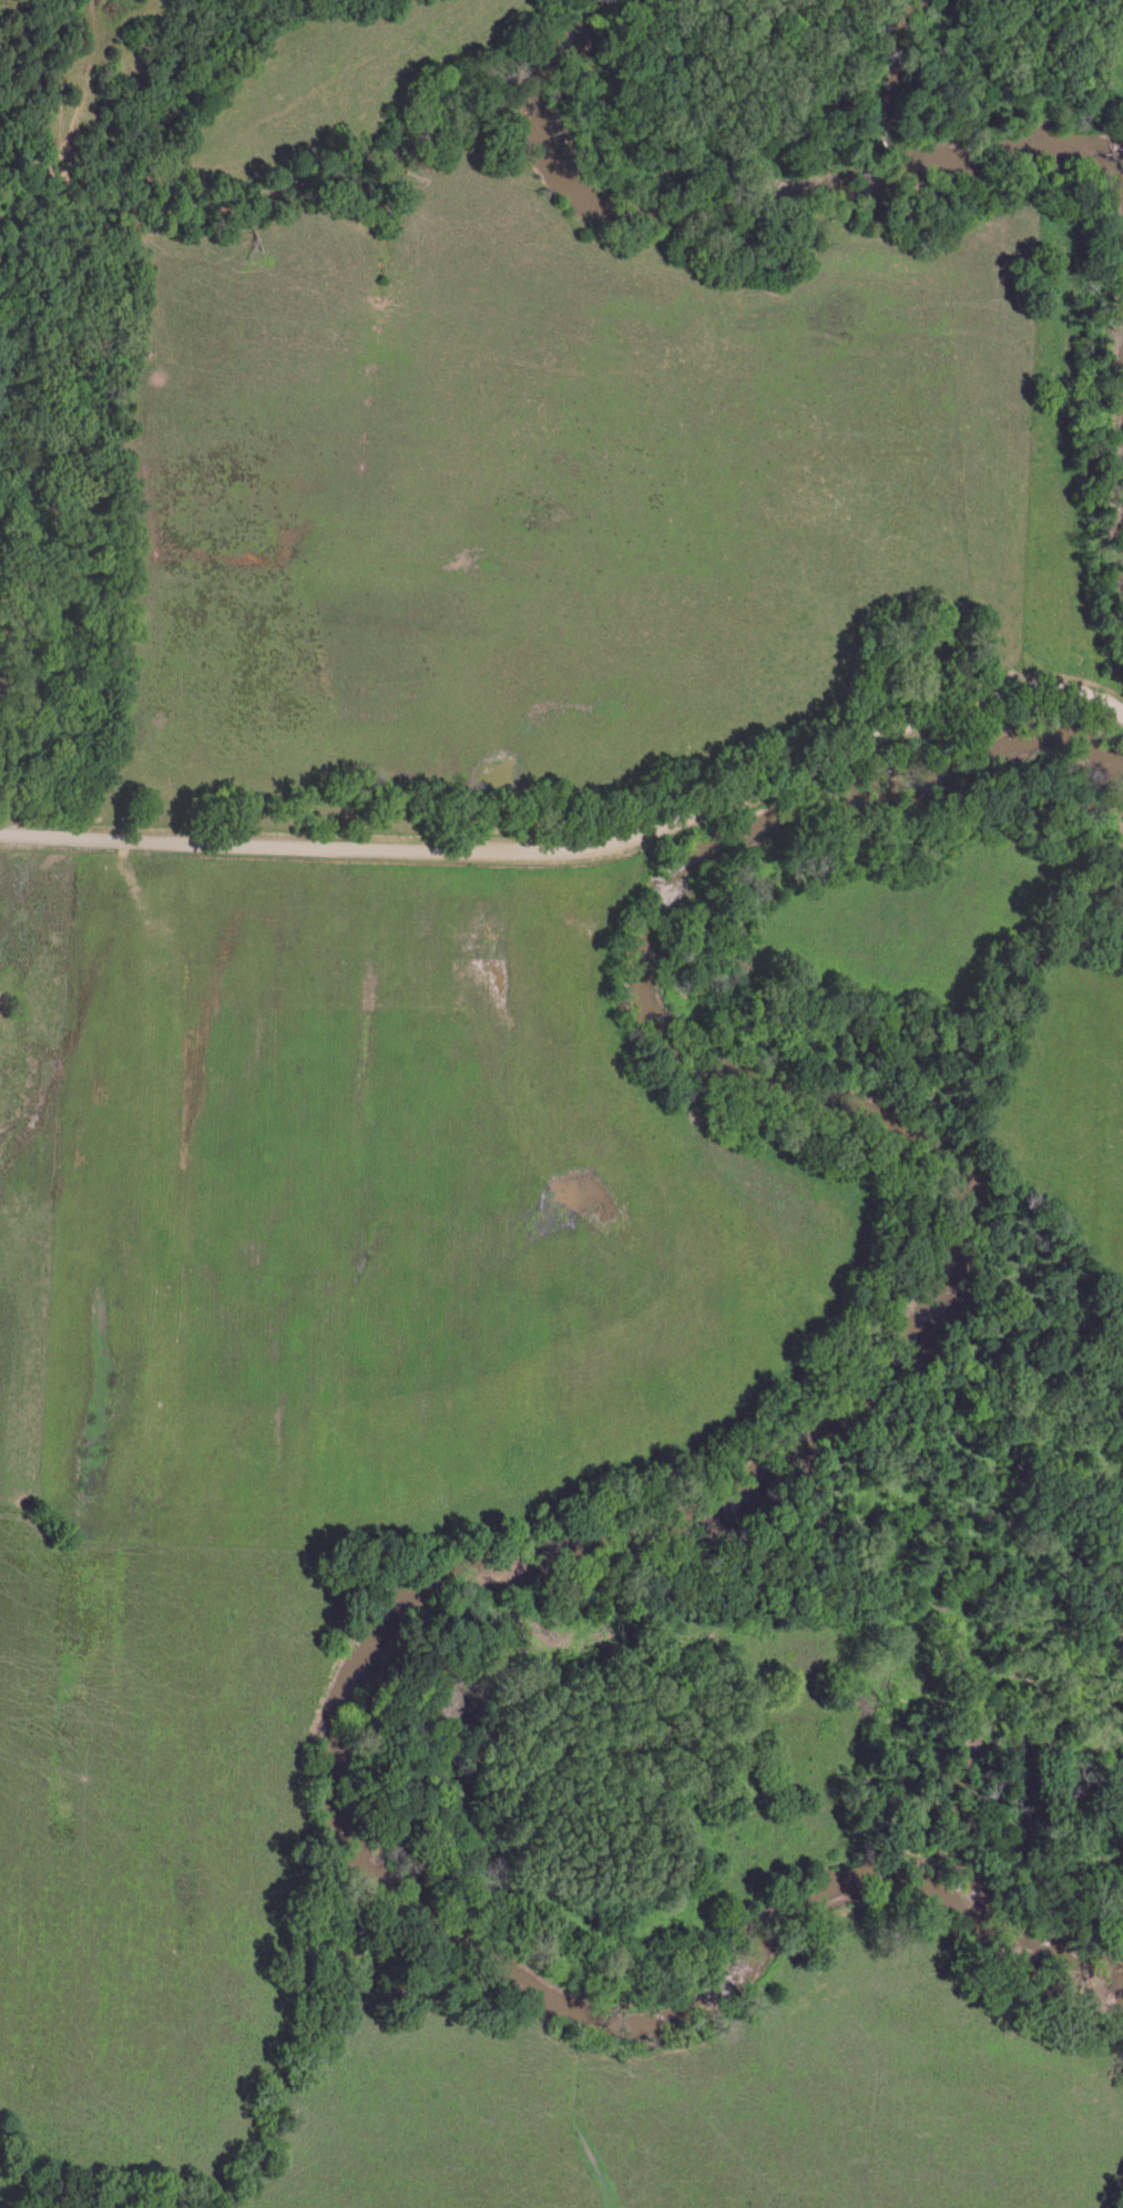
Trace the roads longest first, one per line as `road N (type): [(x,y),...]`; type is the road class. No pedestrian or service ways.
road 1 (residential): [(0,836),(547,857),(674,831),(840,756),(1038,689),(1072,689),(1122,717)]

